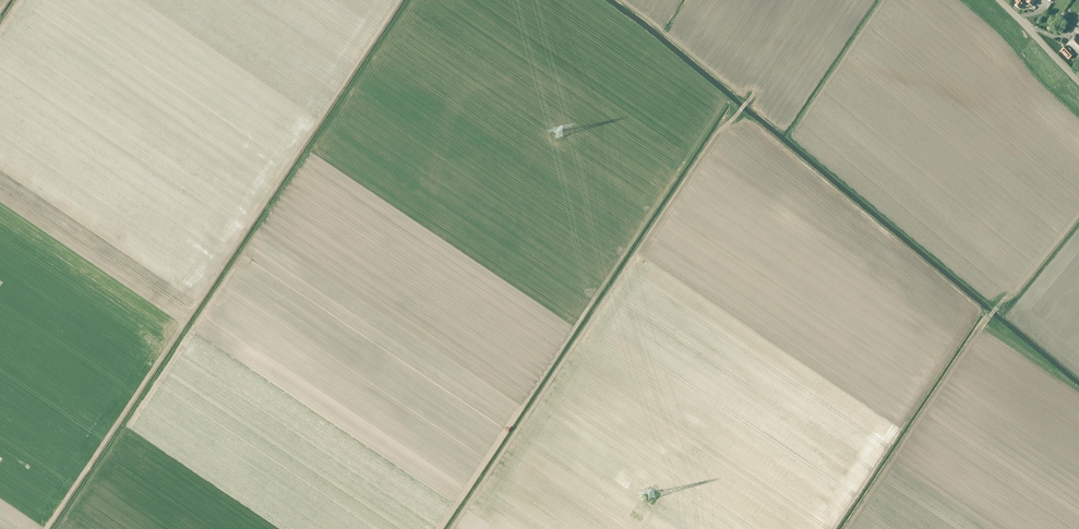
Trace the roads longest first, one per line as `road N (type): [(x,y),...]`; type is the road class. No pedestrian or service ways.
road 1 (track): [(1078,217),(981,331)]

